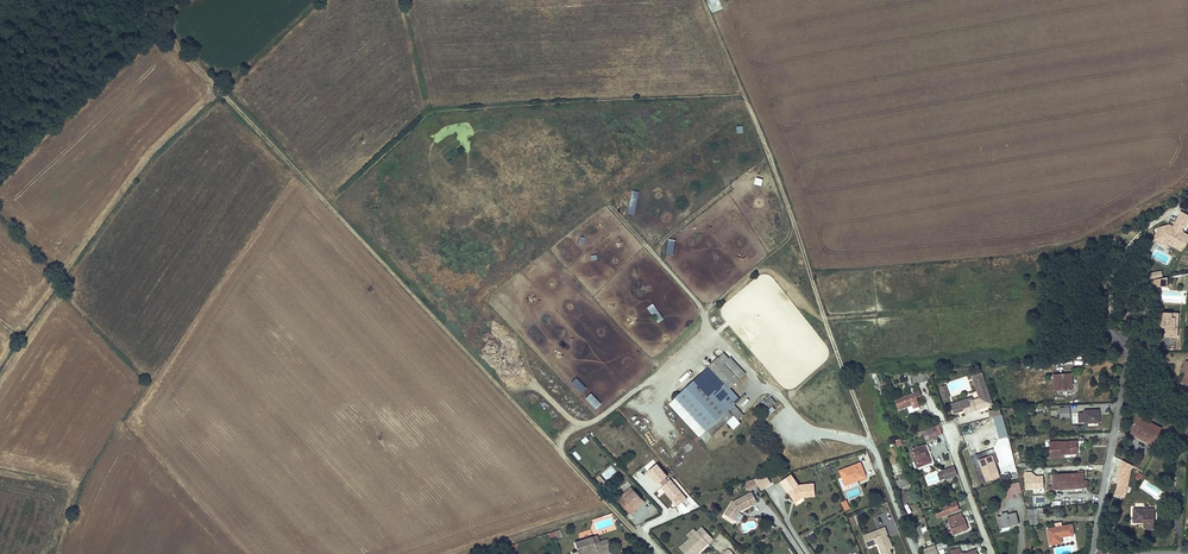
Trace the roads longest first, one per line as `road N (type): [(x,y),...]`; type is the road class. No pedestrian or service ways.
road 1 (track): [(142,0),(657,553)]
road 2 (track): [(706,0),(873,445)]
road 3 (residential): [(1090,553),(1126,360),(1108,296),(1122,241),(1144,224)]
road 4 (track): [(711,334),(556,446)]
road 5 (track): [(711,334),(697,302),(611,207)]
road 6 (residential): [(991,553),(947,428)]

